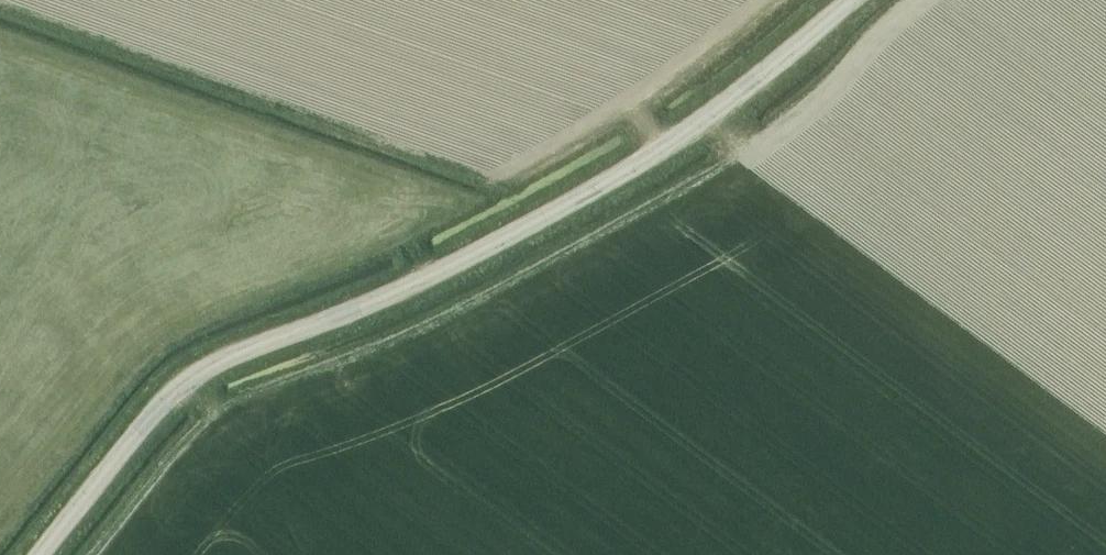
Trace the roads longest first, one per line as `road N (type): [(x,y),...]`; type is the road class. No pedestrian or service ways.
road 1 (unclassified): [(37,554),(156,406),(197,376),(237,351),(459,260),(606,180),(693,123),(850,0)]

